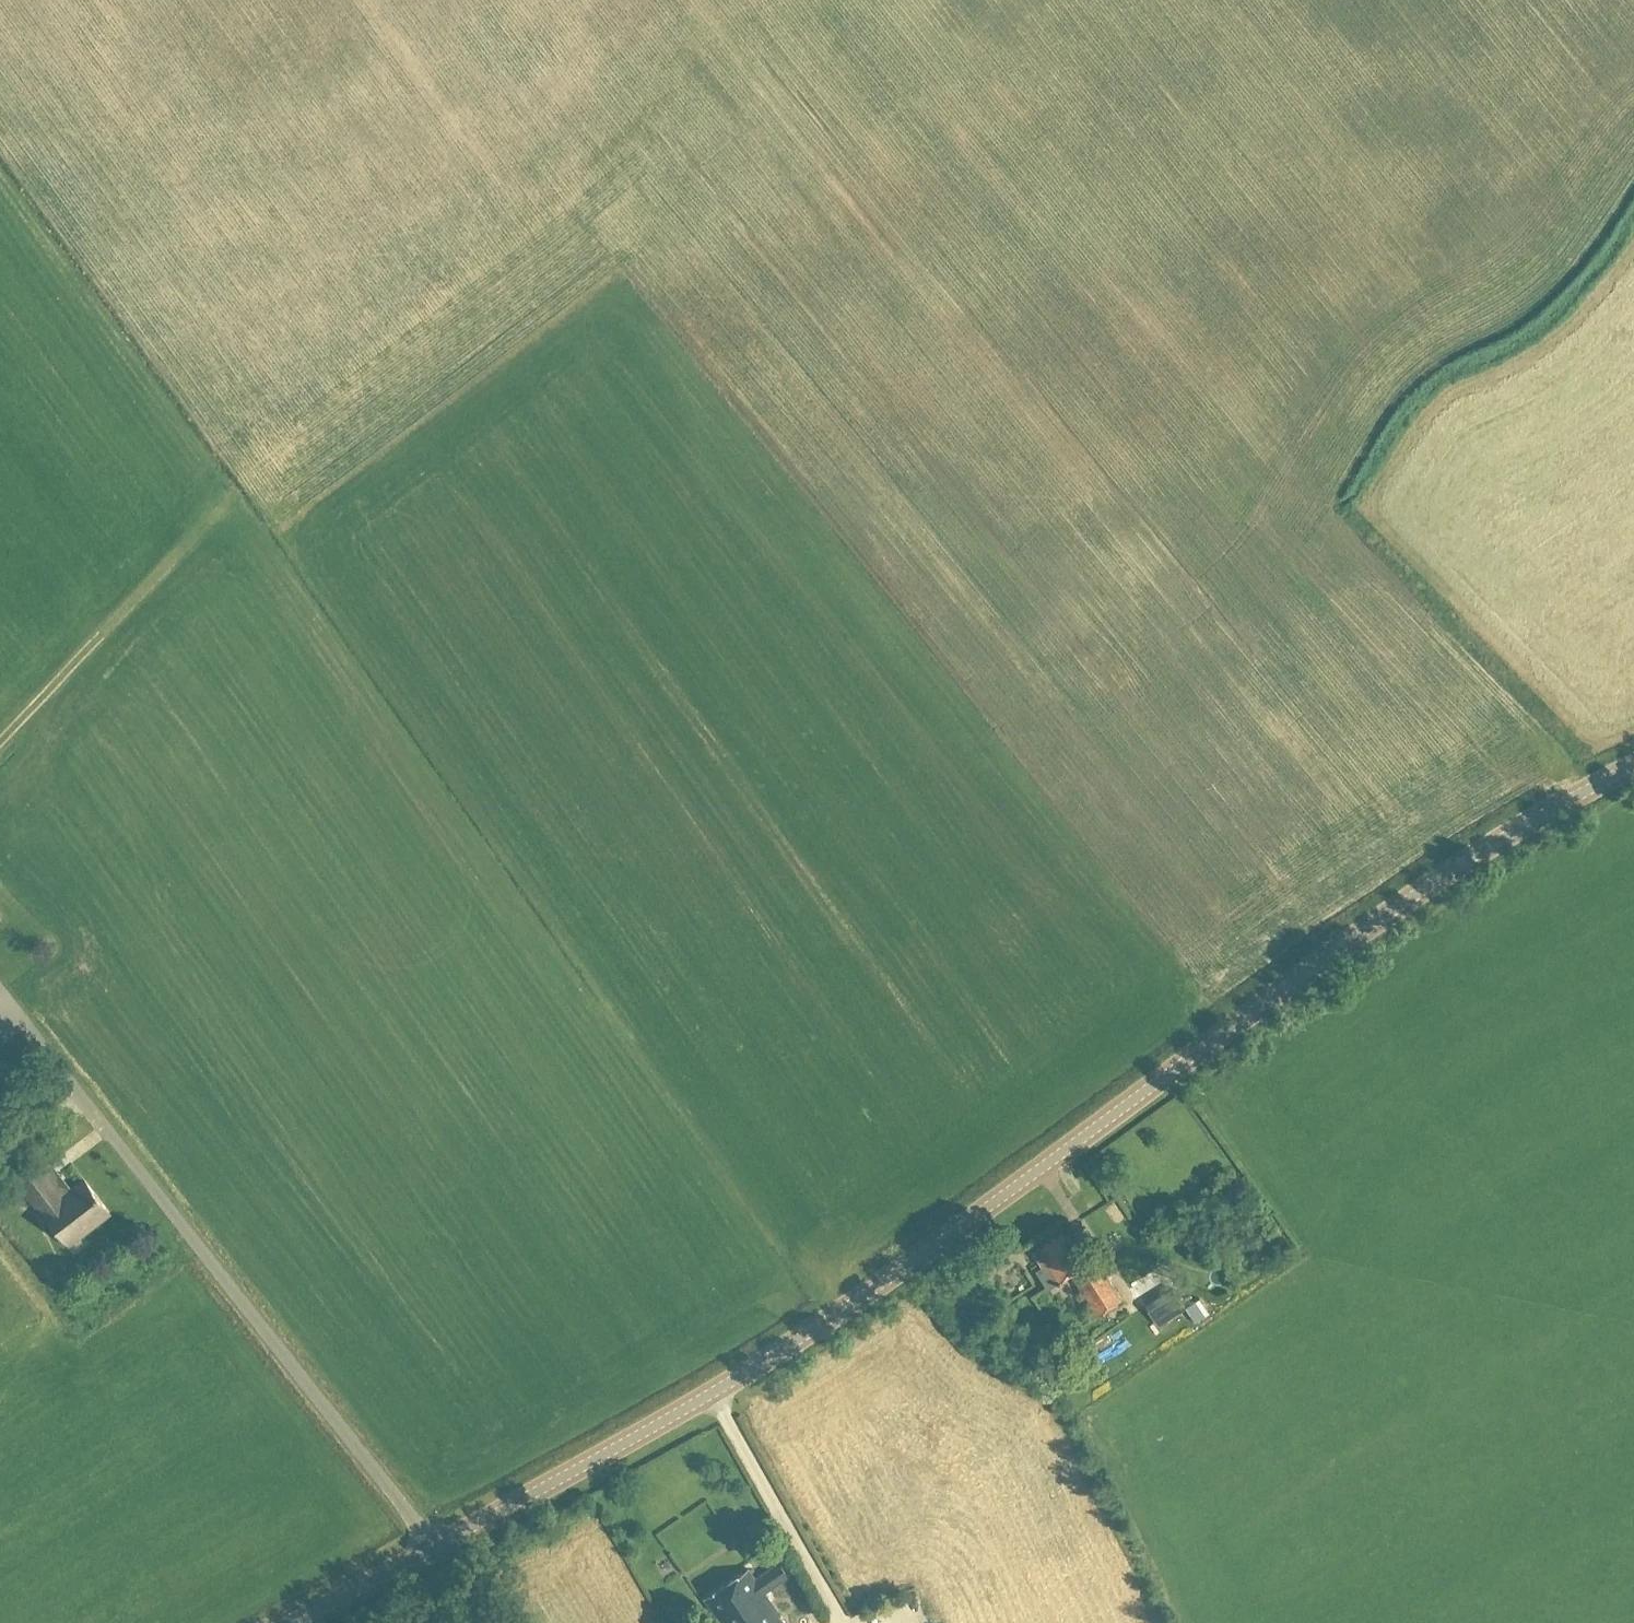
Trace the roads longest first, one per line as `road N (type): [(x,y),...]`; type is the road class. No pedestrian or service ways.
road 1 (tertiary): [(296,1622),(687,1412),(884,1285),(1495,839),(1633,767)]

